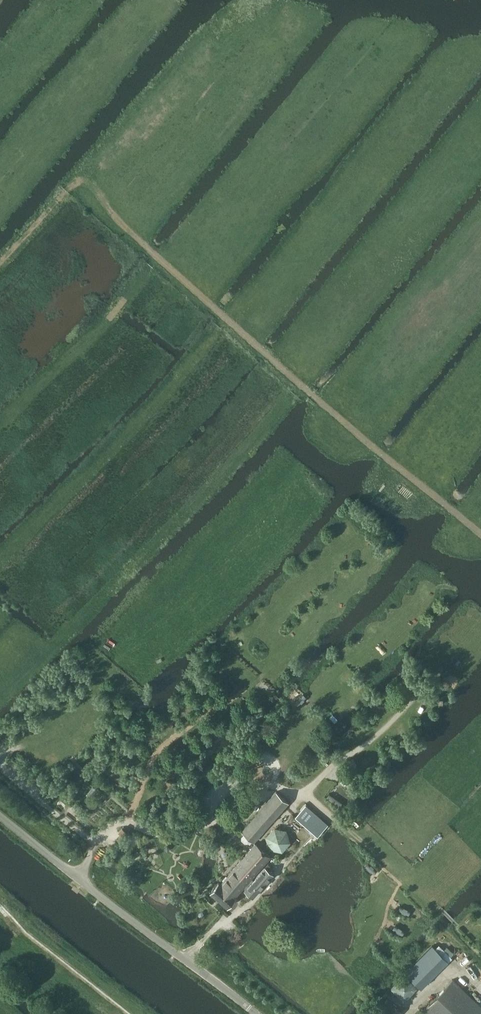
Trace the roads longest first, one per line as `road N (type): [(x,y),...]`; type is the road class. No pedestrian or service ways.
road 1 (track): [(480,534),(238,328),(131,231),(90,180),(75,182),(0,260)]
road 2 (unclassified): [(254,1013),(0,816)]
road 3 (track): [(307,793),(298,797),(272,778),(223,822),(169,835),(117,824)]
road 4 (track): [(262,689),(249,687),(163,746),(138,802),(117,824)]
road 5 (track): [(428,689),(307,793)]

